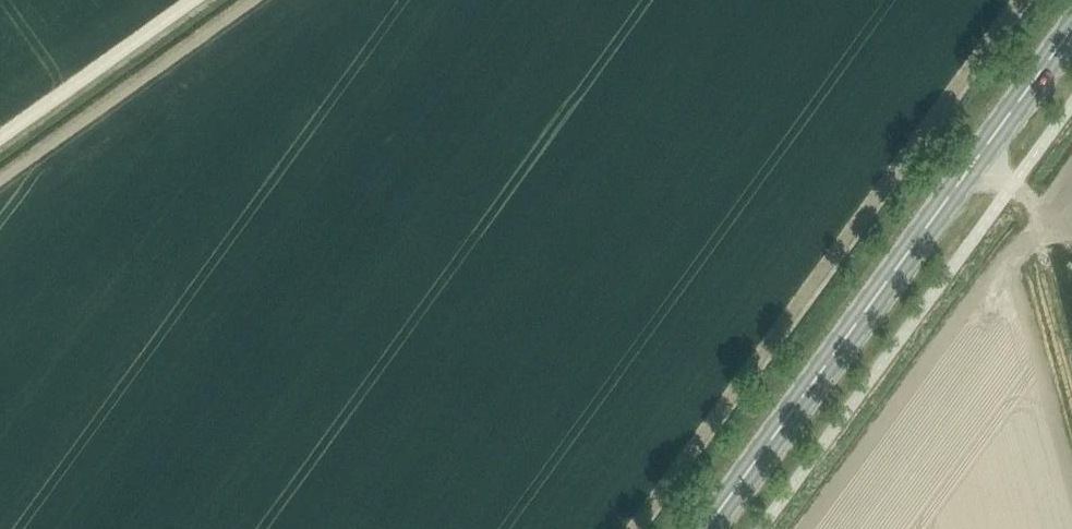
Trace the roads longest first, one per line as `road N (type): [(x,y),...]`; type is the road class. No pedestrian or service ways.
road 1 (secondary): [(706,528),(1071,28)]

